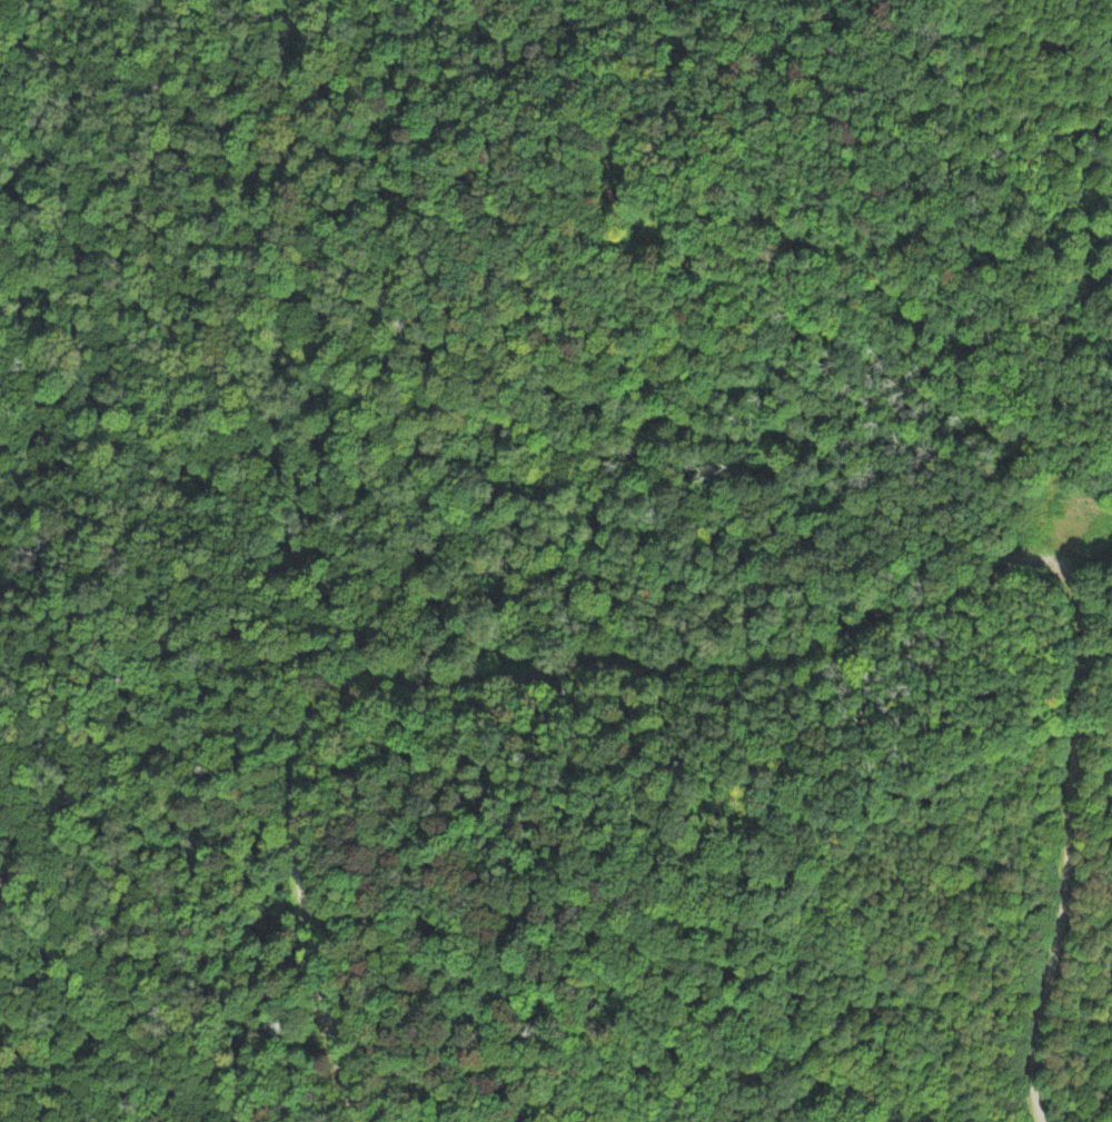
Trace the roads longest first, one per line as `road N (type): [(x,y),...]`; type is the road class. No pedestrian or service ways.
road 1 (track): [(1041,560),(970,580),(901,619),(753,665),(389,671),(331,683),(306,701),(285,721),(285,866),(365,1121)]
road 2 (residential): [(1042,1121),(1032,1058),(1064,888),(1082,614),(1068,573),(1041,560)]
road 3 (track): [(138,1121),(83,1000),(0,899)]

